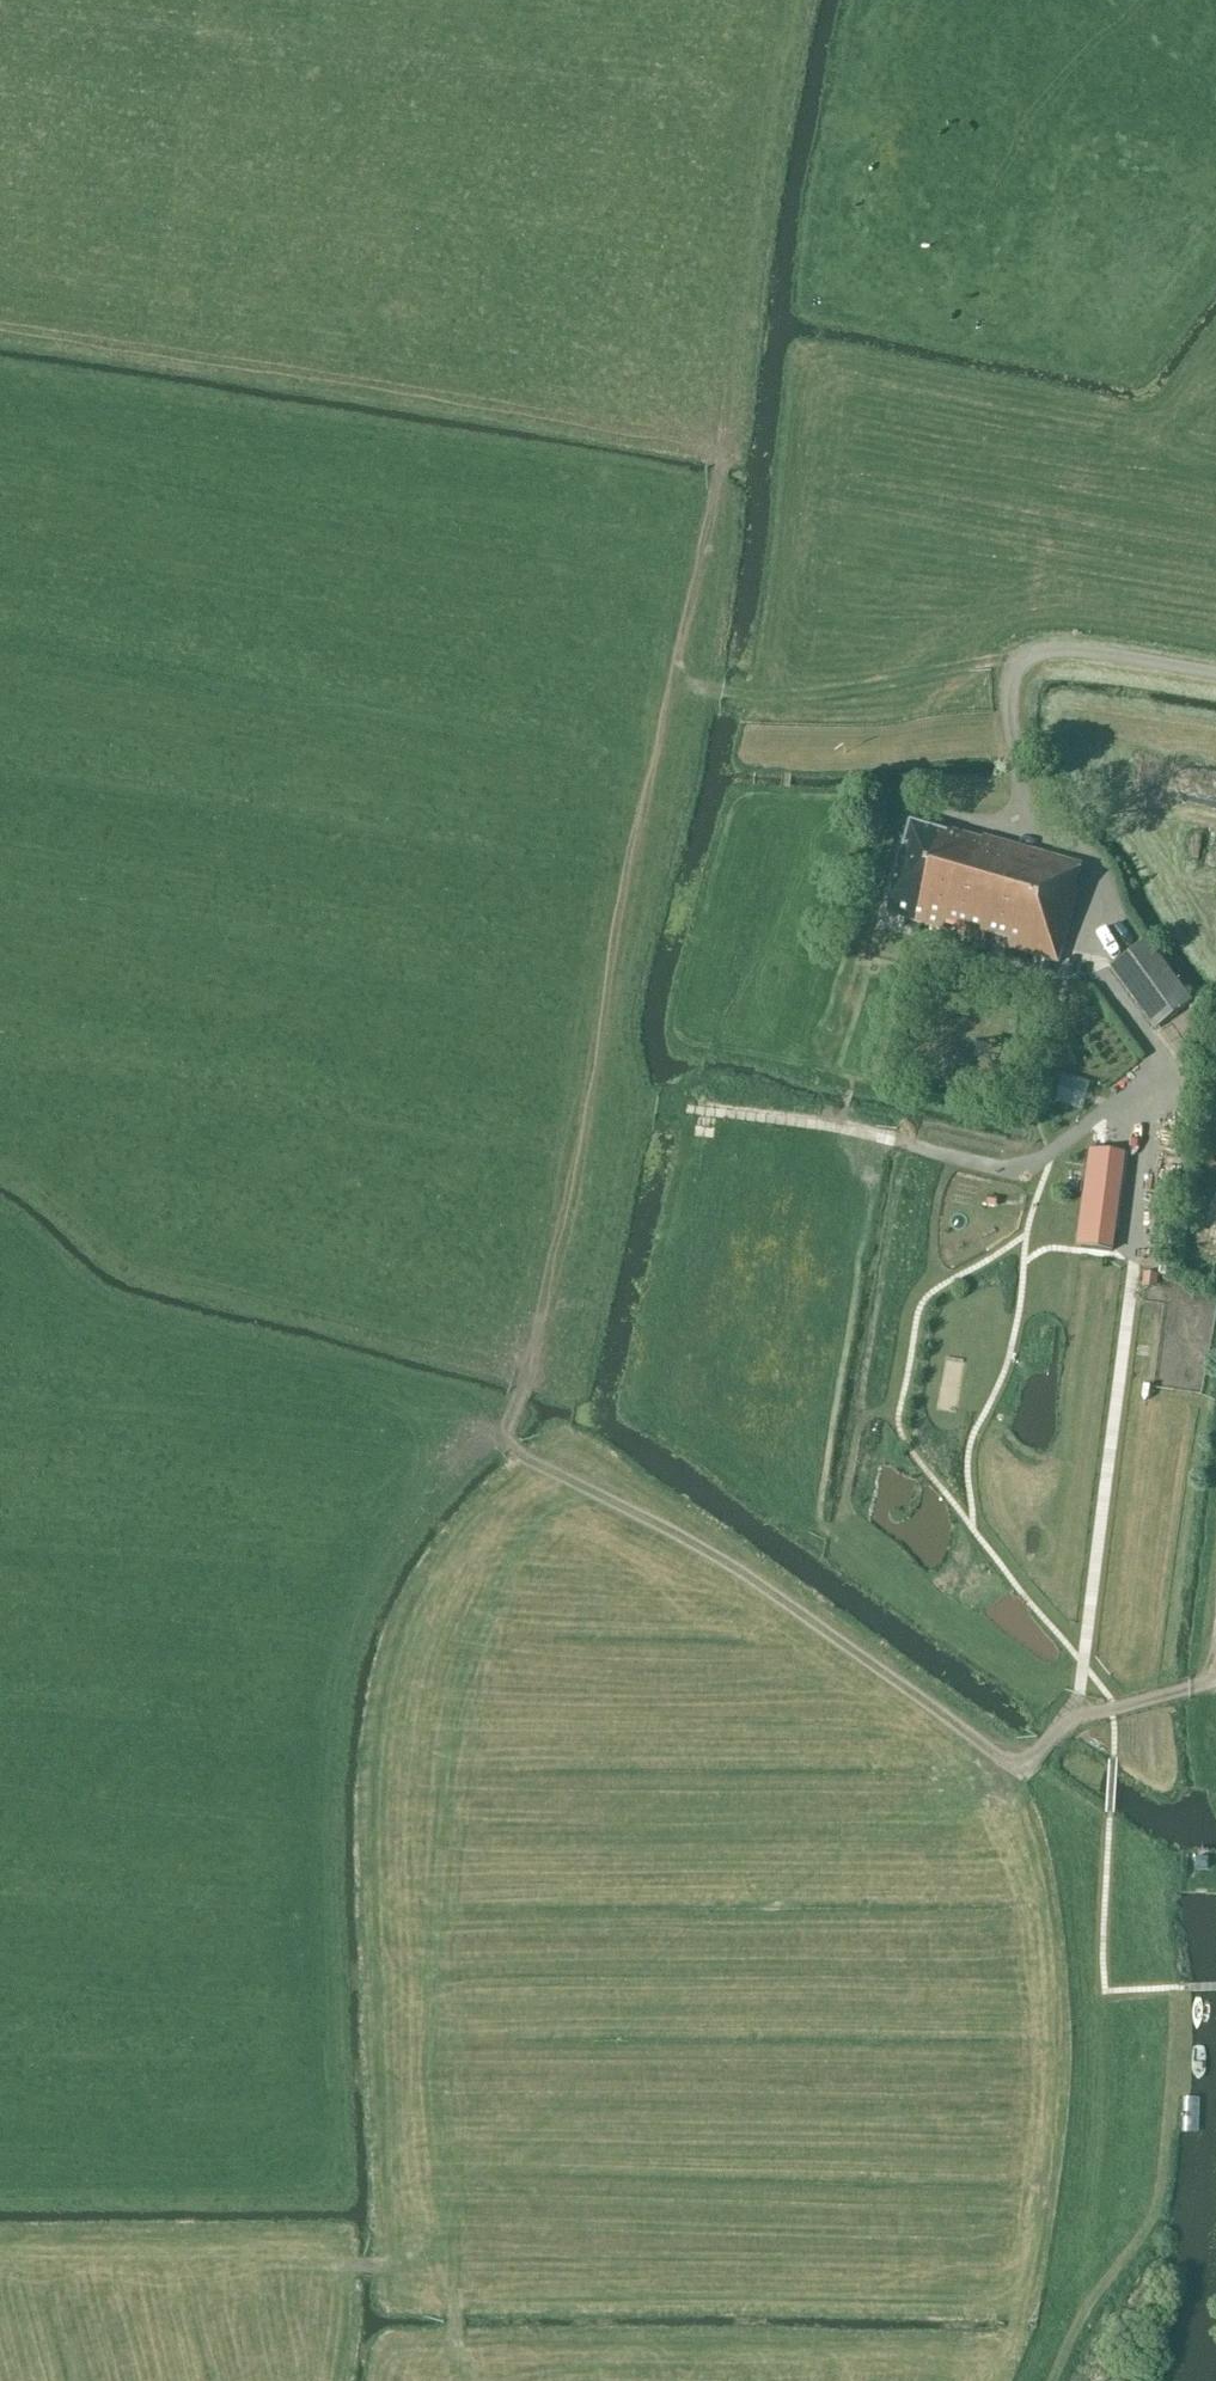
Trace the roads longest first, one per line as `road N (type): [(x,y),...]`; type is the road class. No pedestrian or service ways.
road 1 (track): [(498,1437),(749,1573),(1019,1765),(1070,1712),(1215,1682)]
road 2 (unclassified): [(1215,672),(1070,647),(1024,652),(1009,673),(1015,761)]

